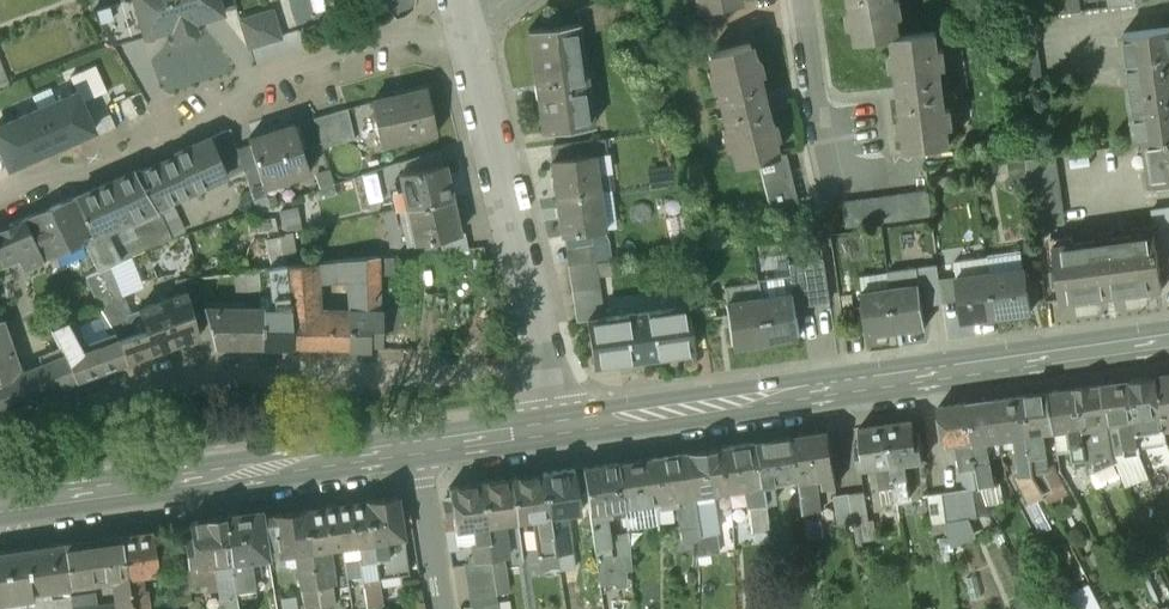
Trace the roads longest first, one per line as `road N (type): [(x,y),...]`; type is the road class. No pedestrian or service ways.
road 1 (secondary): [(570,426),(1168,341)]
road 2 (residential): [(558,364),(231,361),(162,371),(41,415)]
road 3 (residential): [(0,204),(188,111),(468,26)]
road 4 (secondary): [(0,507),(417,447)]
road 5 (residential): [(558,364),(468,26)]
road 6 (residential): [(441,608),(417,447)]
road 7 (secondary): [(417,447),(570,426)]

